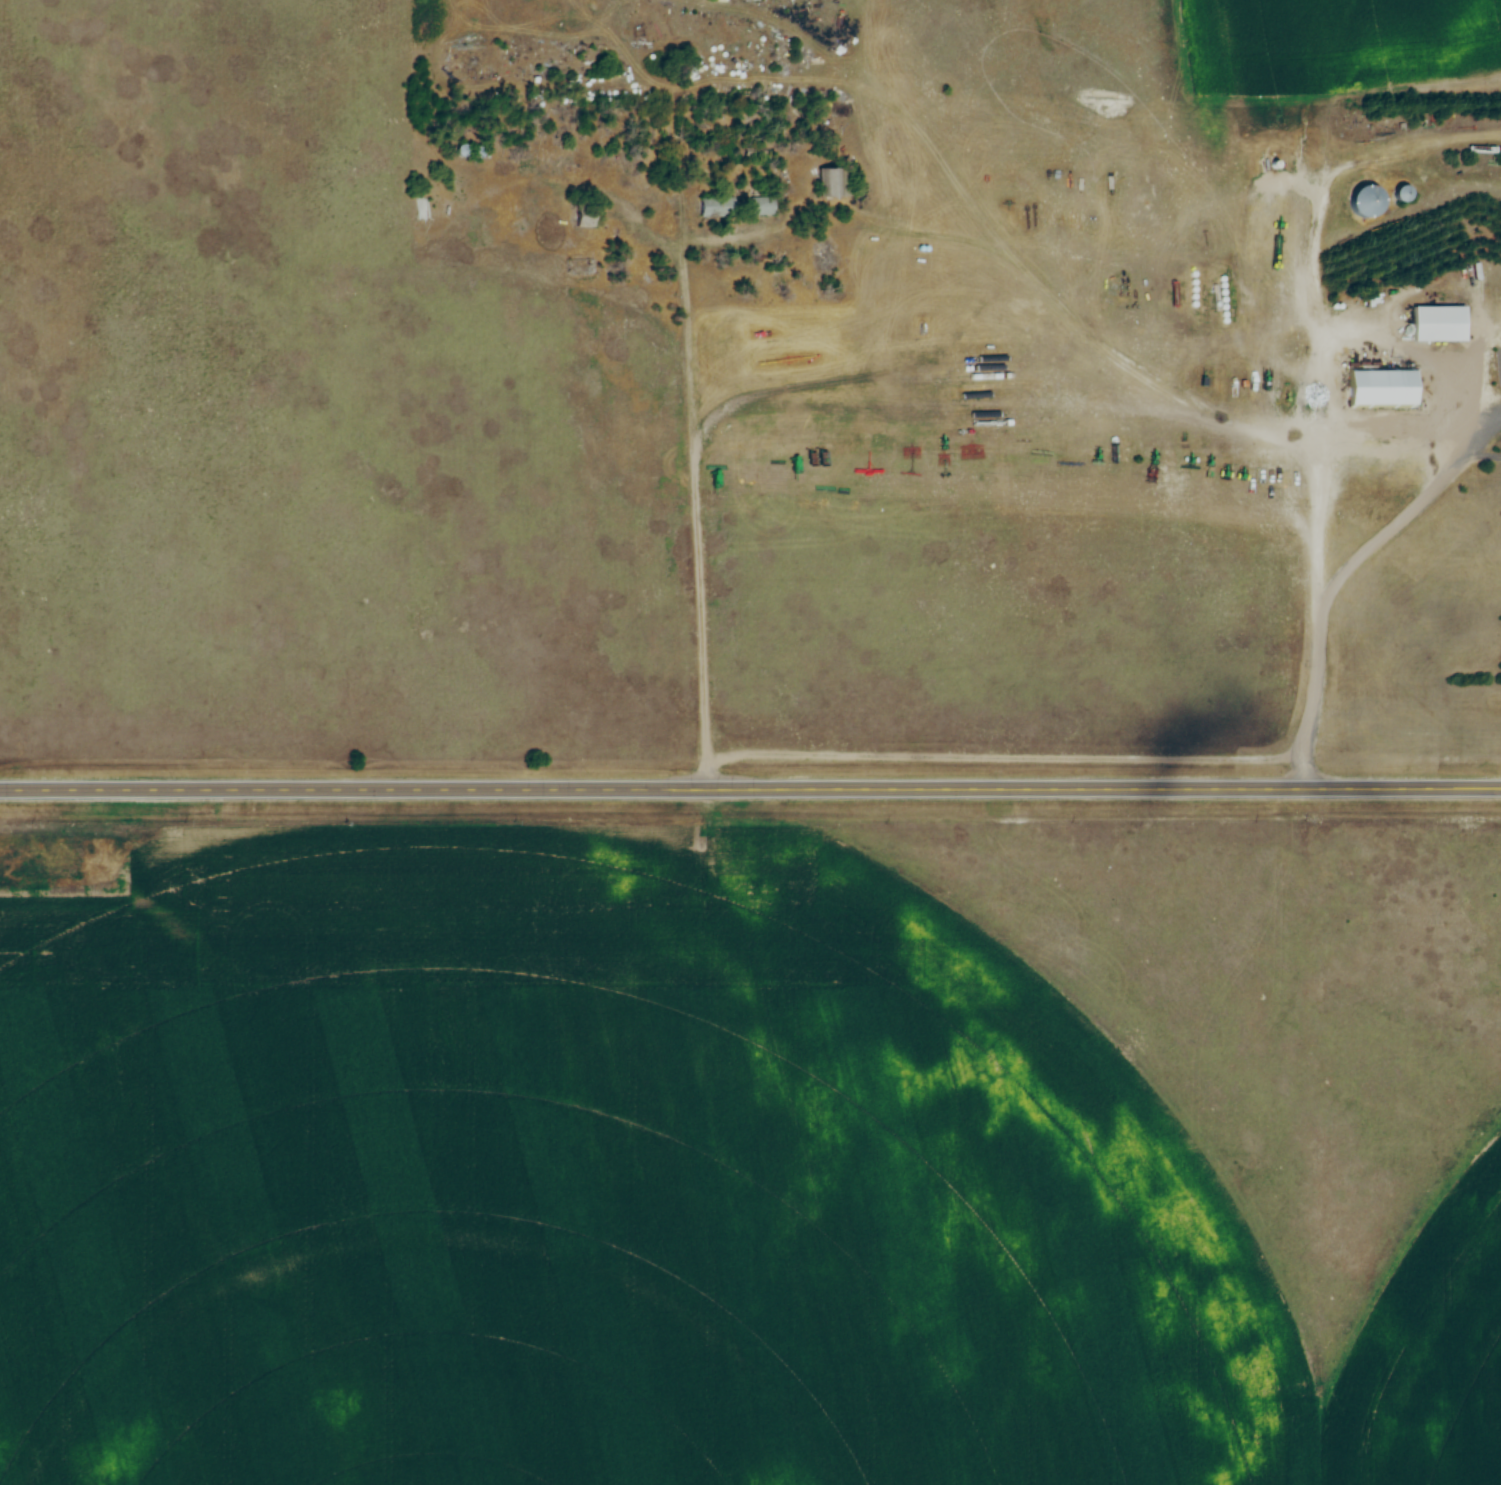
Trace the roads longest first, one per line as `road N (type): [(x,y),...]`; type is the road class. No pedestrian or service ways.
road 1 (primary): [(0,788),(1500,786)]

